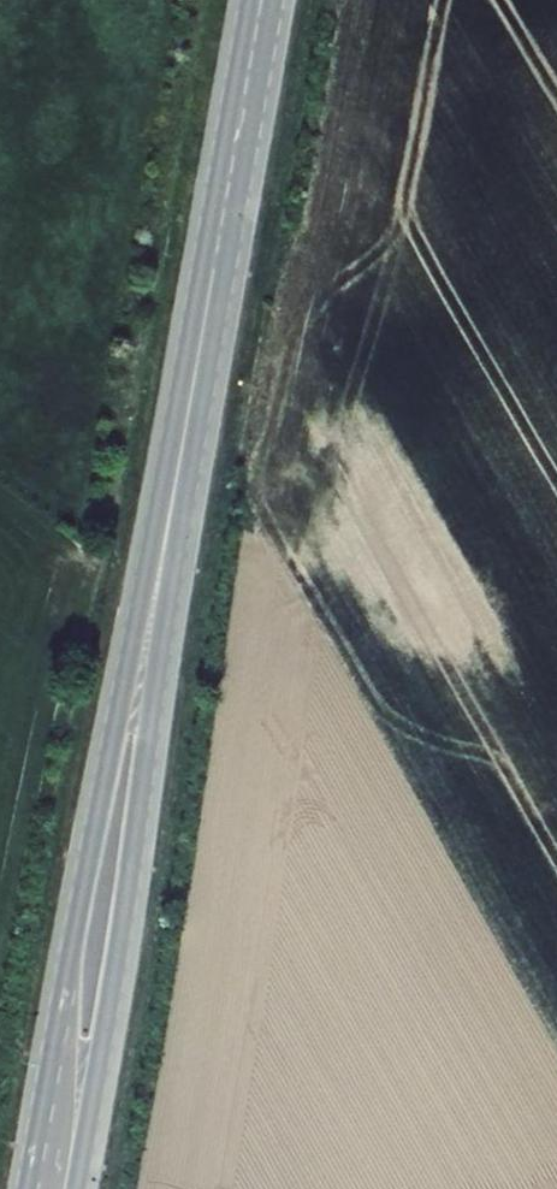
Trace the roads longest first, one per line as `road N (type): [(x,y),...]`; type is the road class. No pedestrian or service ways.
road 1 (tertiary): [(202,336),(126,671),(27,1188)]
road 2 (tertiary): [(75,1188),(118,947),(202,336)]
road 3 (tertiary): [(202,336),(262,0)]

